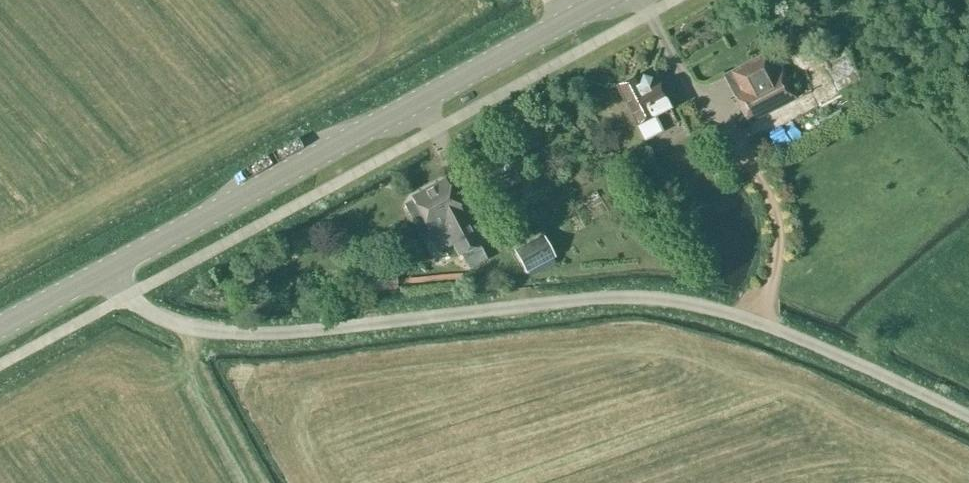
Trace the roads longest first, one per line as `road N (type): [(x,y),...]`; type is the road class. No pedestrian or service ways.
road 1 (unclassified): [(112,269),(127,296),(167,320),(255,333),(613,296),(679,300),(819,348),(968,417)]
road 2 (tertiary): [(112,269),(607,0)]
road 3 (track): [(185,324),(263,482)]
road 4 (tertiary): [(0,328),(112,269)]

